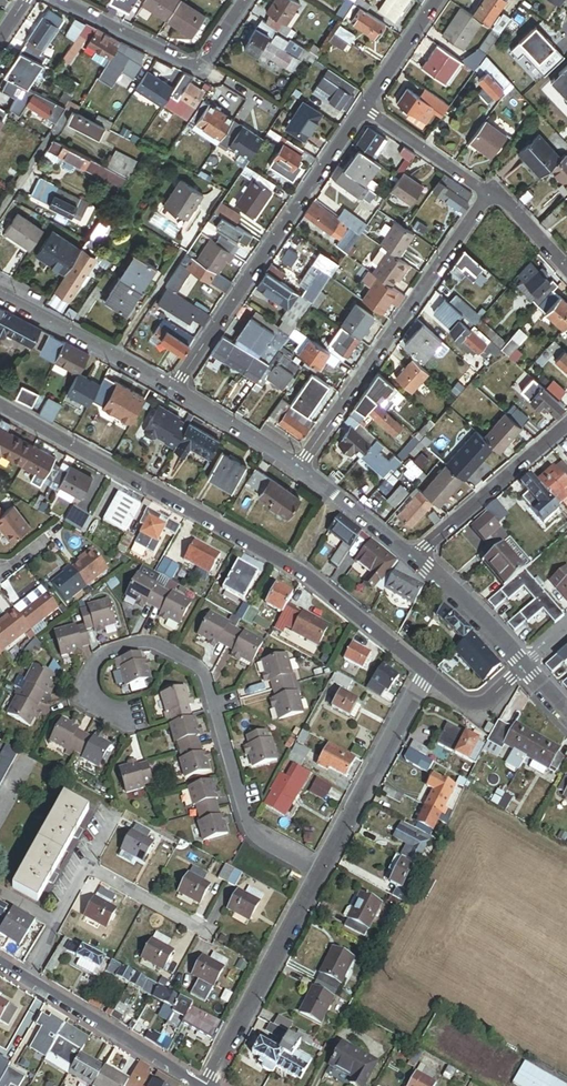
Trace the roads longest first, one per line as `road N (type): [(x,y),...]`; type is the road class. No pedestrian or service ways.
road 1 (residential): [(0,406),(294,569),(429,673)]
road 2 (residential): [(429,673),(209,1085)]
road 3 (residential): [(366,109),(175,390)]
road 4 (residential): [(488,196),(298,470)]
road 5 (residential): [(57,0),(197,71),(245,0)]
road 6 (residential): [(0,964),(197,1085)]
road 7 (residential): [(566,426),(416,557)]
road 8 (residential): [(175,390),(0,298)]
road 9 (residential): [(522,667),(416,557)]
road 10 (residential): [(366,109),(488,196)]
road 11 (residential): [(298,470),(175,390)]
road 12 (residential): [(416,557),(298,470)]
road 13 (residential): [(439,0),(366,109)]

